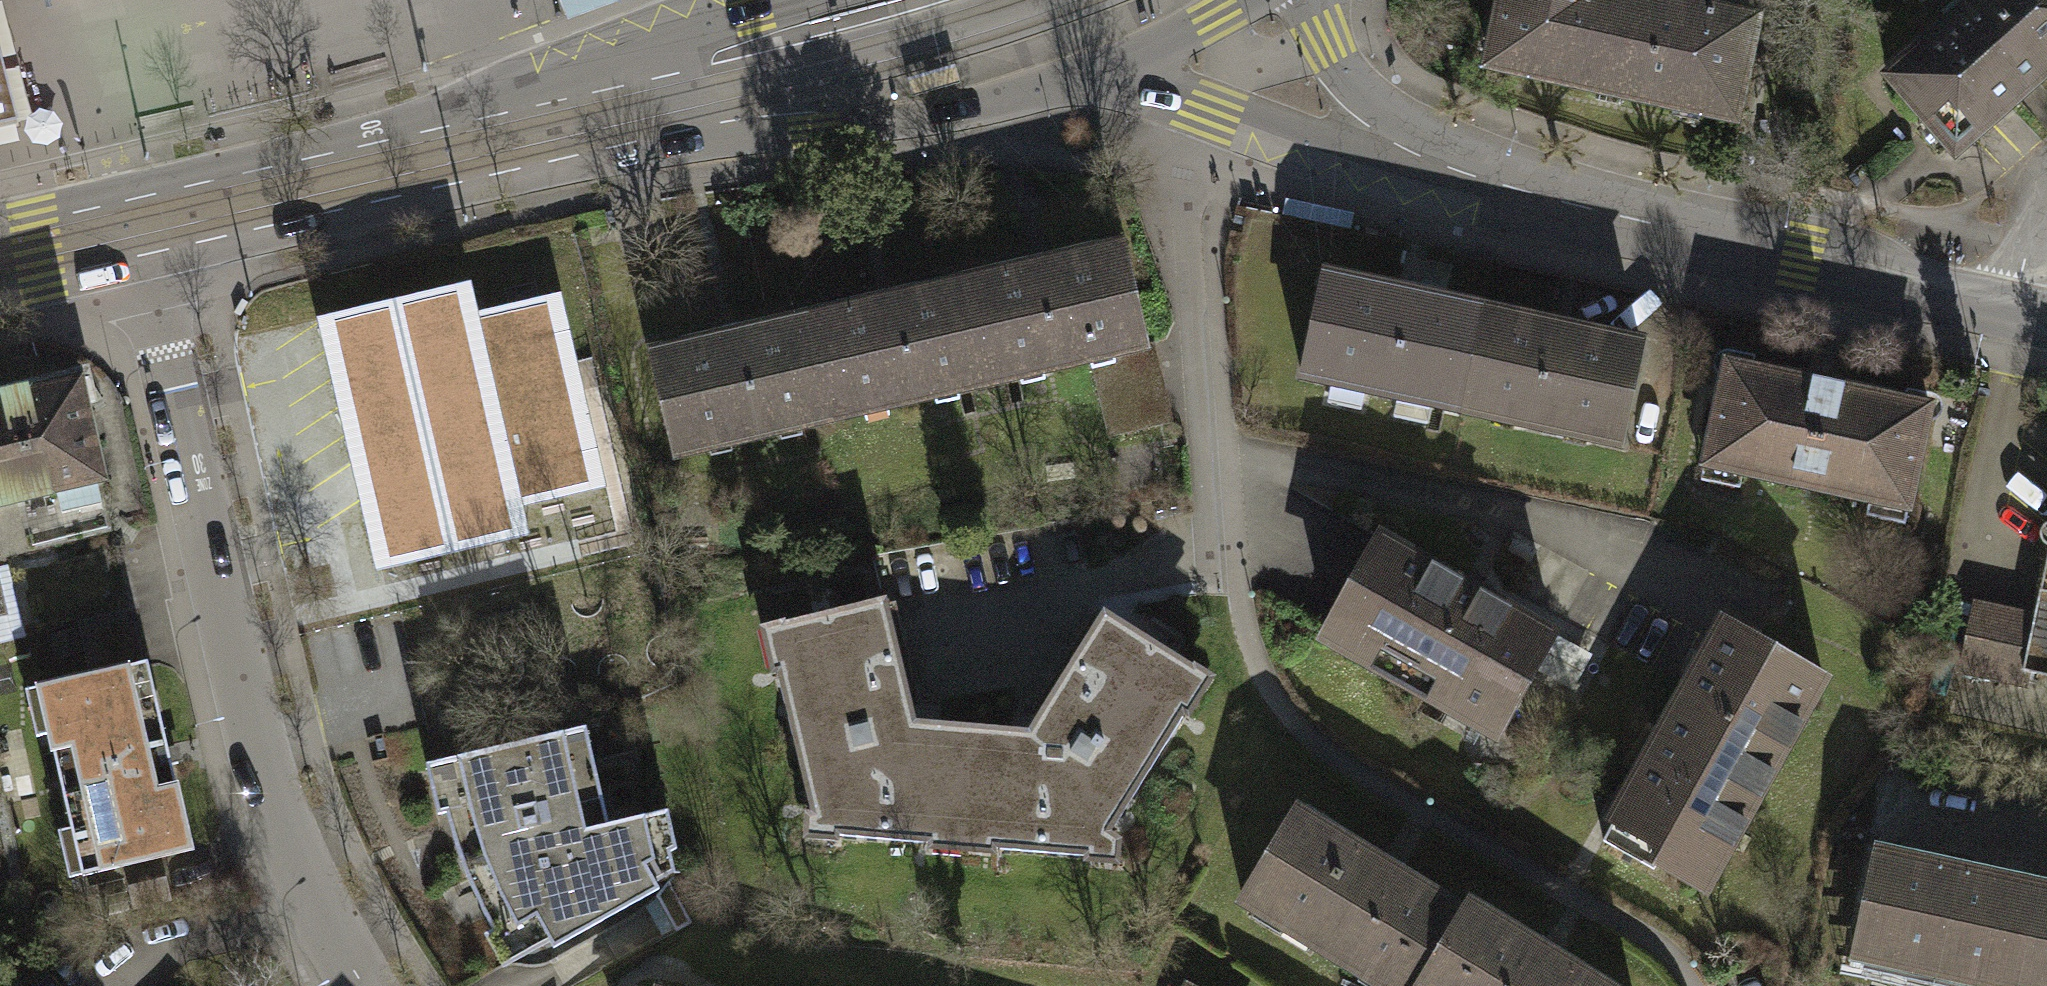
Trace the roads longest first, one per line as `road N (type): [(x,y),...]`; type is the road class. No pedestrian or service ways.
road 1 (residential): [(357,985),(278,828),(249,745),(140,223)]
road 2 (secondary): [(457,152),(579,159),(891,123),(1085,76)]
road 3 (residential): [(1517,192),(2012,312)]
road 4 (residential): [(1085,76),(1452,185),(1517,192)]
road 5 (secondary): [(774,0),(555,78),(457,152)]
road 6 (secondary): [(457,152),(140,223)]
road 7 (residential): [(1517,192),(1373,111),(1337,67),(1309,0)]
road 8 (secondary): [(1085,76),(1215,14),(1227,0)]
road 9 (secondary): [(140,223),(0,259)]
road 10 (residential): [(2012,312),(2046,191)]

